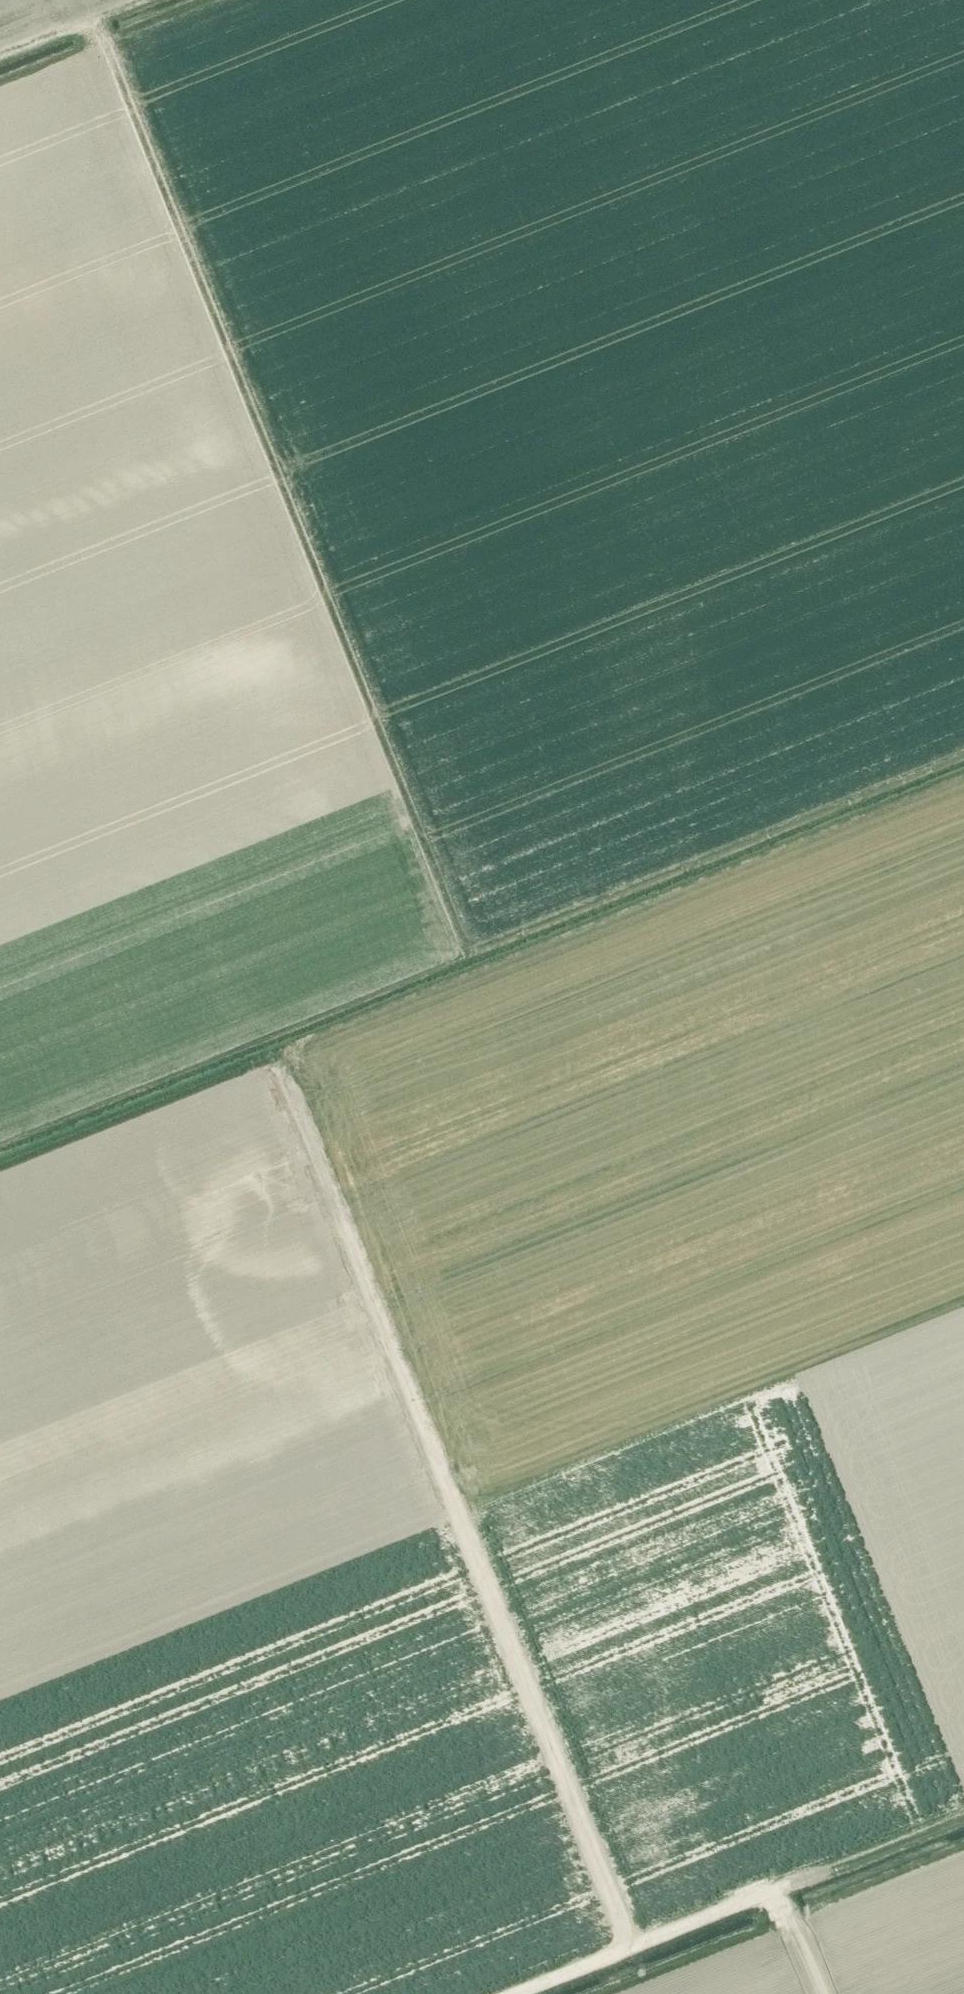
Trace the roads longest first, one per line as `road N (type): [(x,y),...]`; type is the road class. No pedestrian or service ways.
road 1 (track): [(781,1889),(520,1993)]

